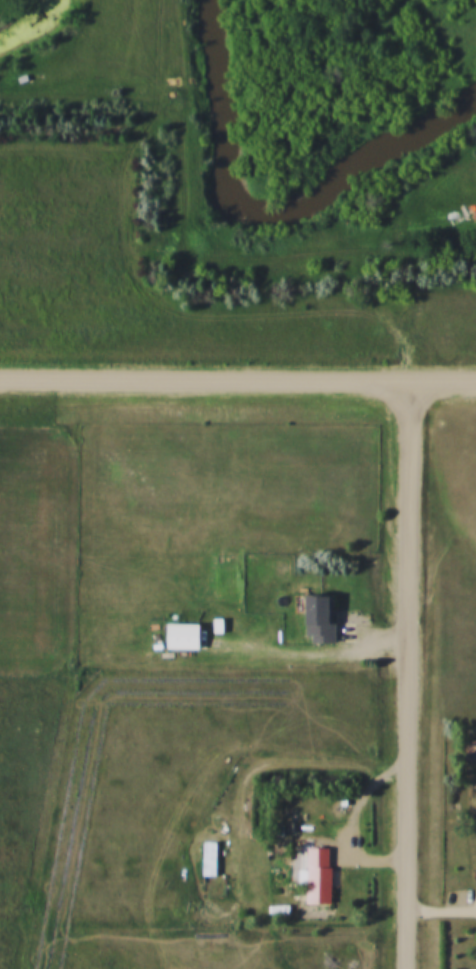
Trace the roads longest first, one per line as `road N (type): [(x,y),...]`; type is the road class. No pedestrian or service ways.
road 1 (residential): [(412,968),(417,378)]
road 2 (residential): [(0,378),(475,378)]

